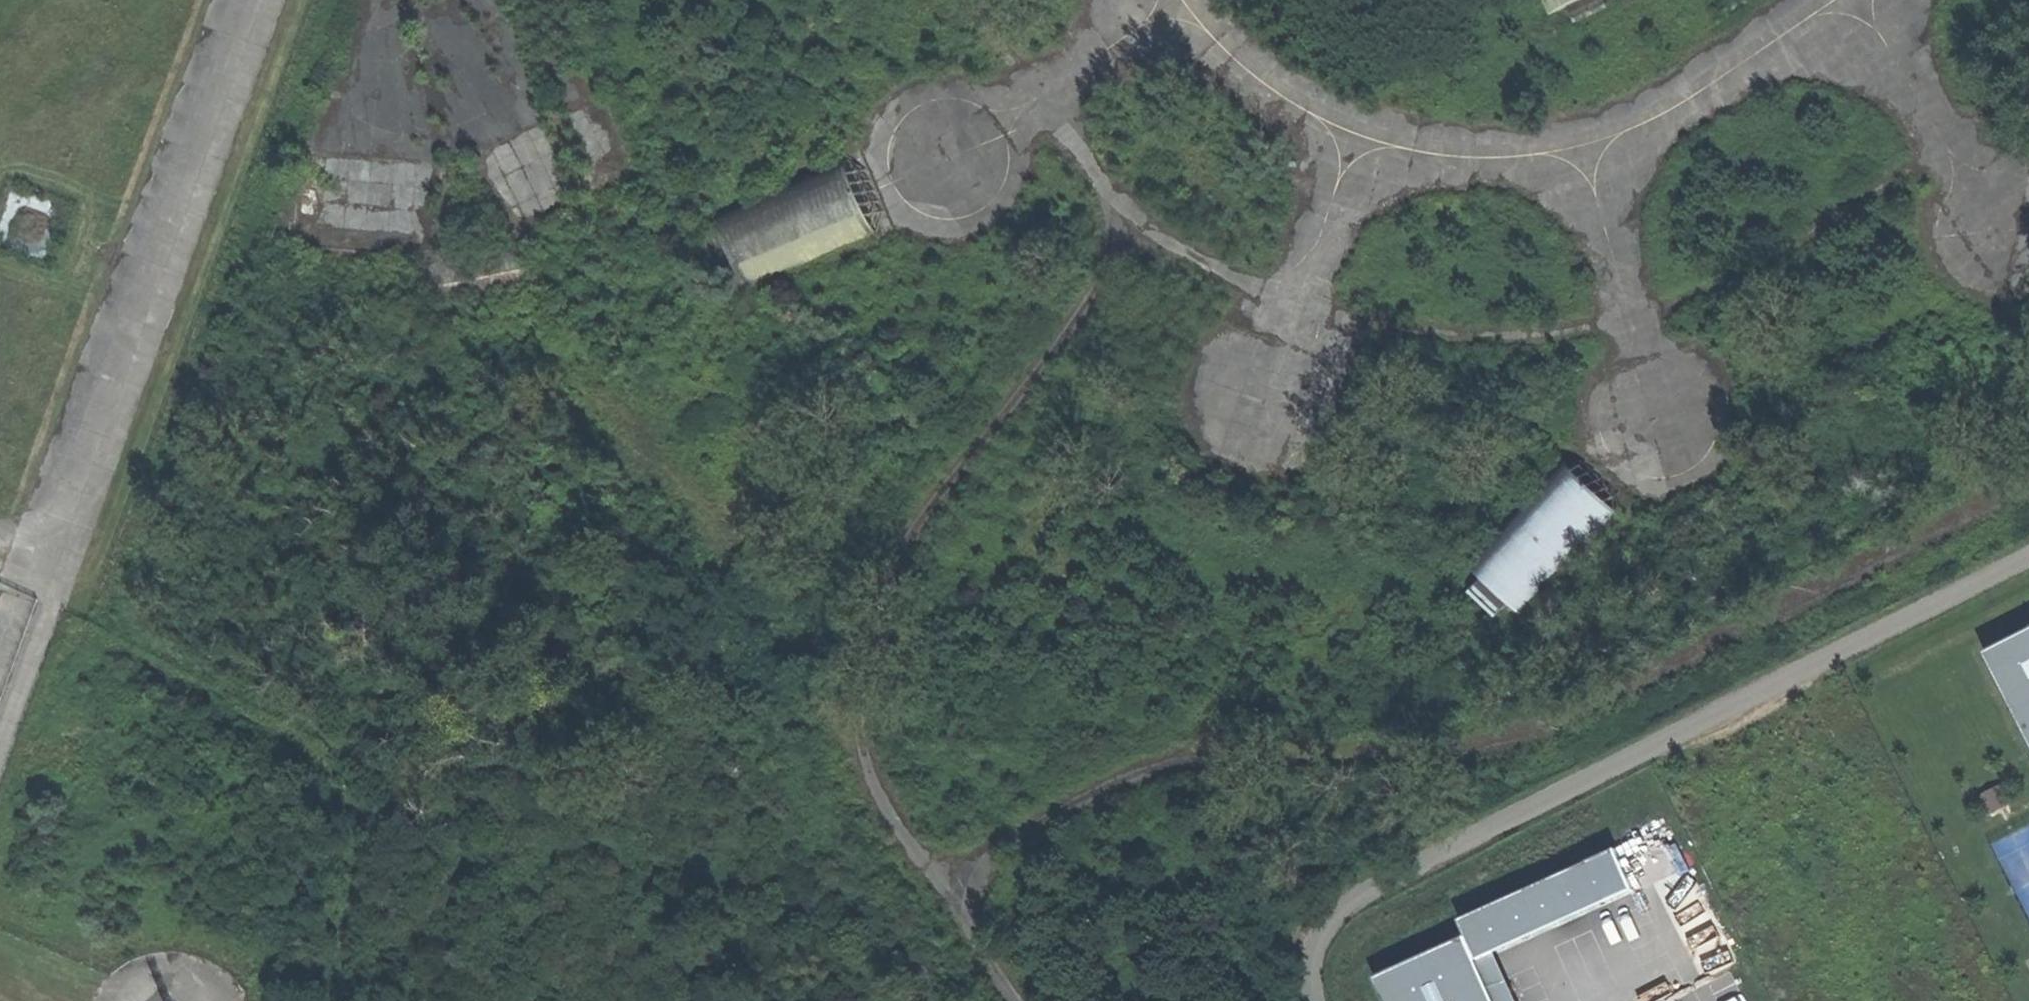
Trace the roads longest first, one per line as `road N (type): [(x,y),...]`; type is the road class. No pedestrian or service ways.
road 1 (unclassified): [(2028,559),(1353,906),(1321,948),(1321,1000)]

